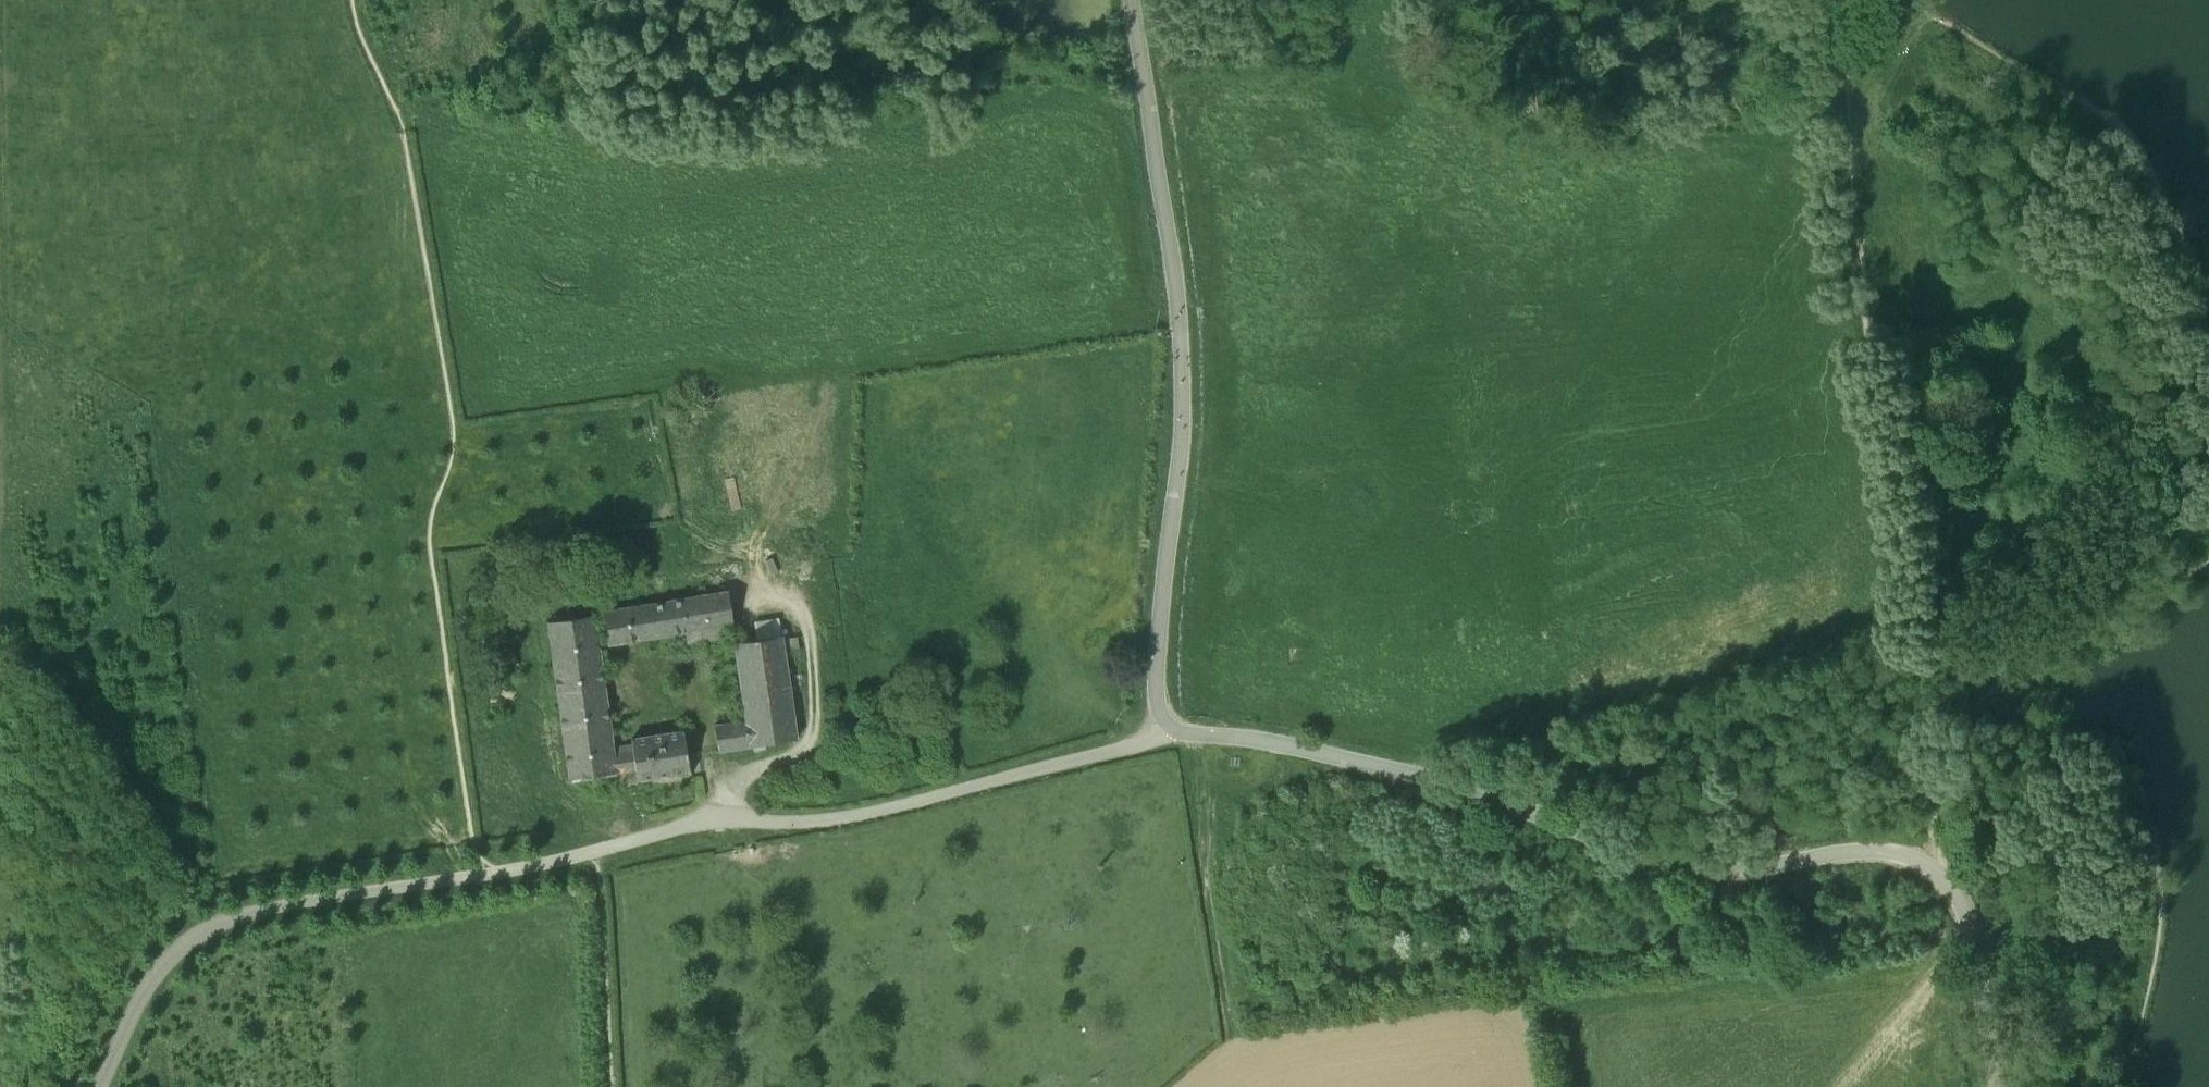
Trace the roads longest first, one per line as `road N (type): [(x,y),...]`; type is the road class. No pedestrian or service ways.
road 1 (unclassified): [(601,850),(251,911),(214,925),(152,981),(100,1086)]
road 2 (track): [(1180,738),(1195,756),(1240,1041)]
road 3 (unclassified): [(601,850),(706,820),(752,819)]

